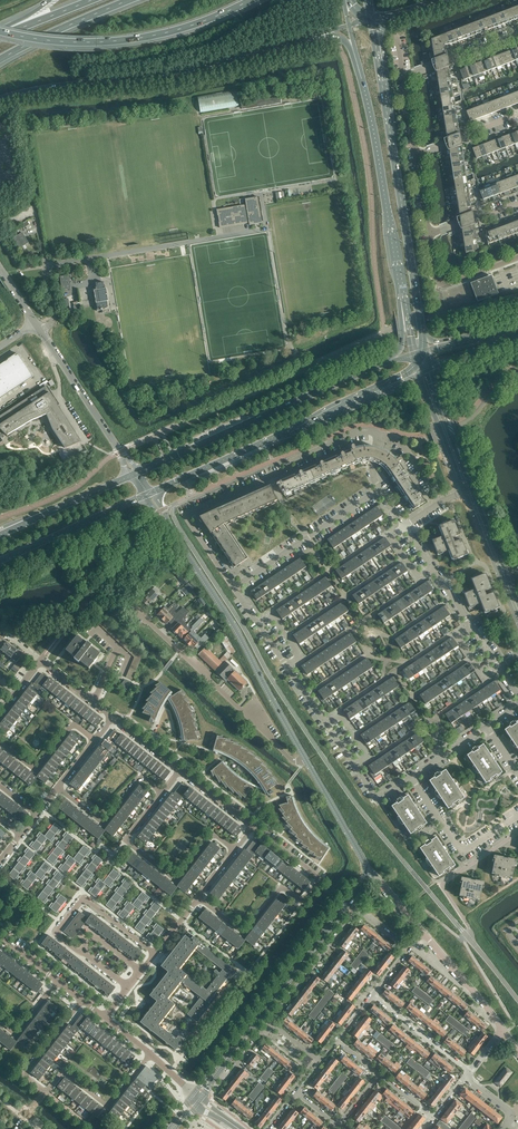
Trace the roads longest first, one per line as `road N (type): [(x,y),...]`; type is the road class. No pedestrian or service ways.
road 1 (motorway): [(0,98),(161,74),(324,32)]
road 2 (tertiary): [(307,761),(224,610),(147,494)]
road 3 (residential): [(234,586),(187,516),(271,479),(289,463),(358,434),(381,433)]
road 4 (secondary): [(424,349),(380,59)]
road 5 (secondary): [(396,358),(135,475)]
road 6 (motorway): [(0,33),(127,41),(251,0)]
road 7 (secondary): [(147,494),(380,390)]
road 8 (tertiary): [(216,1072),(366,873)]
road 9 (residential): [(135,475),(0,268)]
road 10 (residential): [(307,761),(295,763),(140,614)]
road 11 (residential): [(269,1024),(357,911),(407,949)]
road 12 (secondary): [(364,85),(401,287)]
road 13 (residential): [(234,586),(381,491)]
road 14 (secondary): [(0,561),(147,494)]
road 15 (residential): [(517,815),(462,852),(412,776)]
road 16 (residential): [(45,1092),(61,1070),(107,1106),(149,1053)]
road 17 (residential): [(125,839),(175,880),(213,833),(235,849)]
road 18 (secondary): [(135,475),(0,535)]
road 19 (residential): [(162,793),(140,776),(103,823),(58,787)]
road 20 (residential): [(302,902),(281,885),(243,932),(198,896)]
road 21 (motorway): [(0,59),(130,0)]
road 22 (tertiary): [(517,615),(467,486)]
road 23 (residential): [(154,952),(85,896),(56,931)]
road 24 (residential): [(95,740),(71,723),(35,770),(0,743)]
road 25 (residential): [(517,257),(441,283),(429,233)]
road 26 (unclassified): [(503,1031),(422,931)]
road 27 (tertiary): [(366,873),(307,761)]
road 28 (residential): [(470,1072),(372,993)]
road 29 (residential): [(45,1092),(23,1073),(81,998)]
road 30 (residential): [(403,76),(517,35)]

